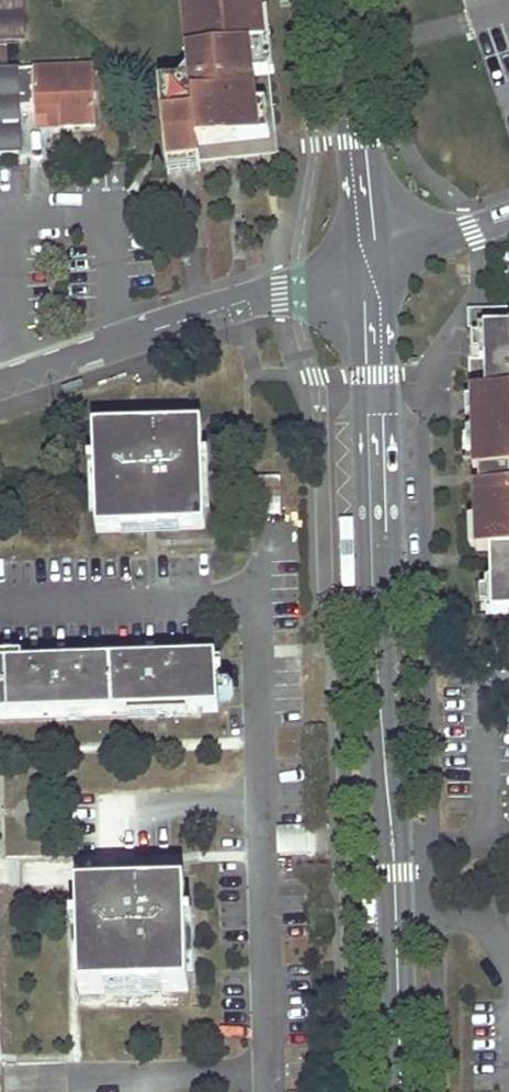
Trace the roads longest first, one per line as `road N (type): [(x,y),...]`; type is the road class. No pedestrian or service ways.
road 1 (tertiary): [(404,1091),(366,261)]
road 2 (unclassified): [(366,261),(0,378)]
road 3 (tertiary): [(366,261),(344,0)]
road 4 (residential): [(508,212),(366,261)]

